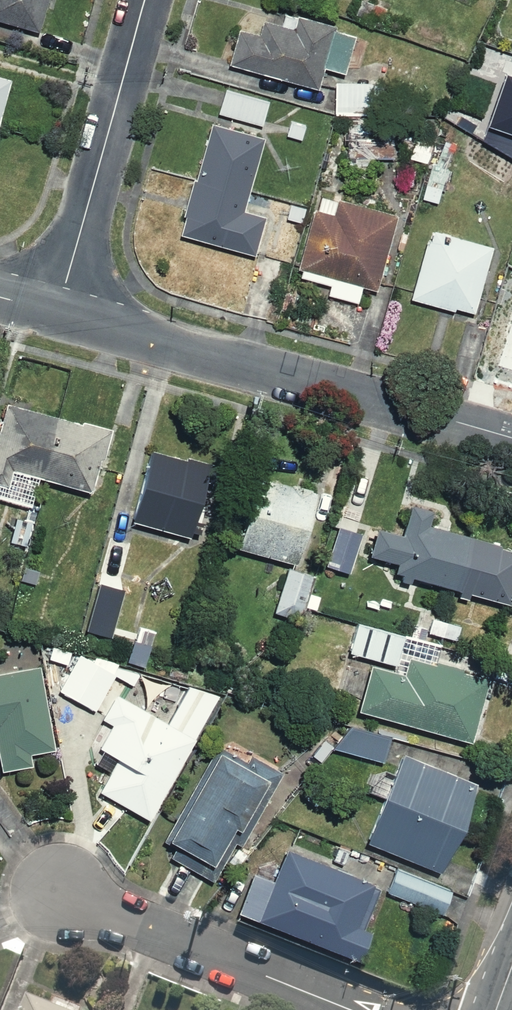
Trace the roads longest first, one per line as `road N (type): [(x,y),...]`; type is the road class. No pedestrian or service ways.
road 1 (residential): [(511,440),(59,315)]
road 2 (residential): [(59,315),(147,0)]
road 3 (residential): [(346,1009),(59,892)]

